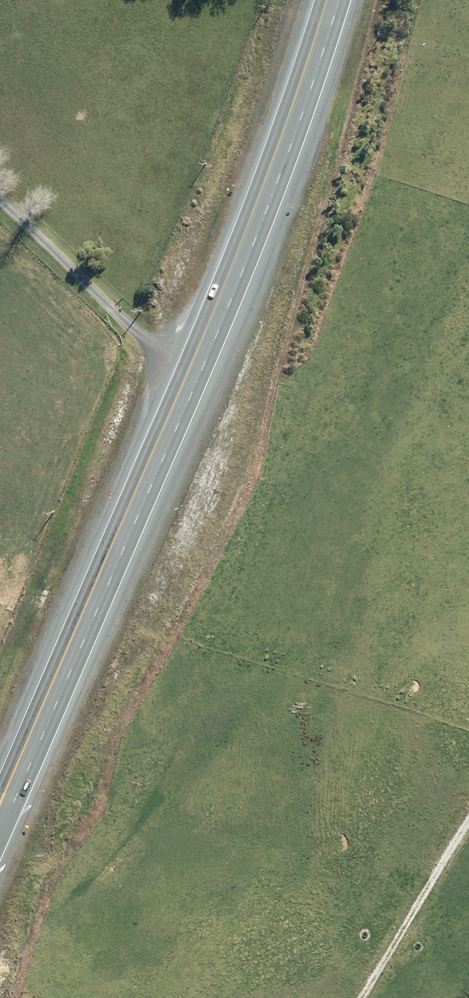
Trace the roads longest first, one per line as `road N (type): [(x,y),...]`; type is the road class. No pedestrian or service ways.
road 1 (trunk): [(333,0),(232,283),(0,818)]
road 2 (track): [(189,382),(0,199)]
road 3 (track): [(468,824),(363,997)]

